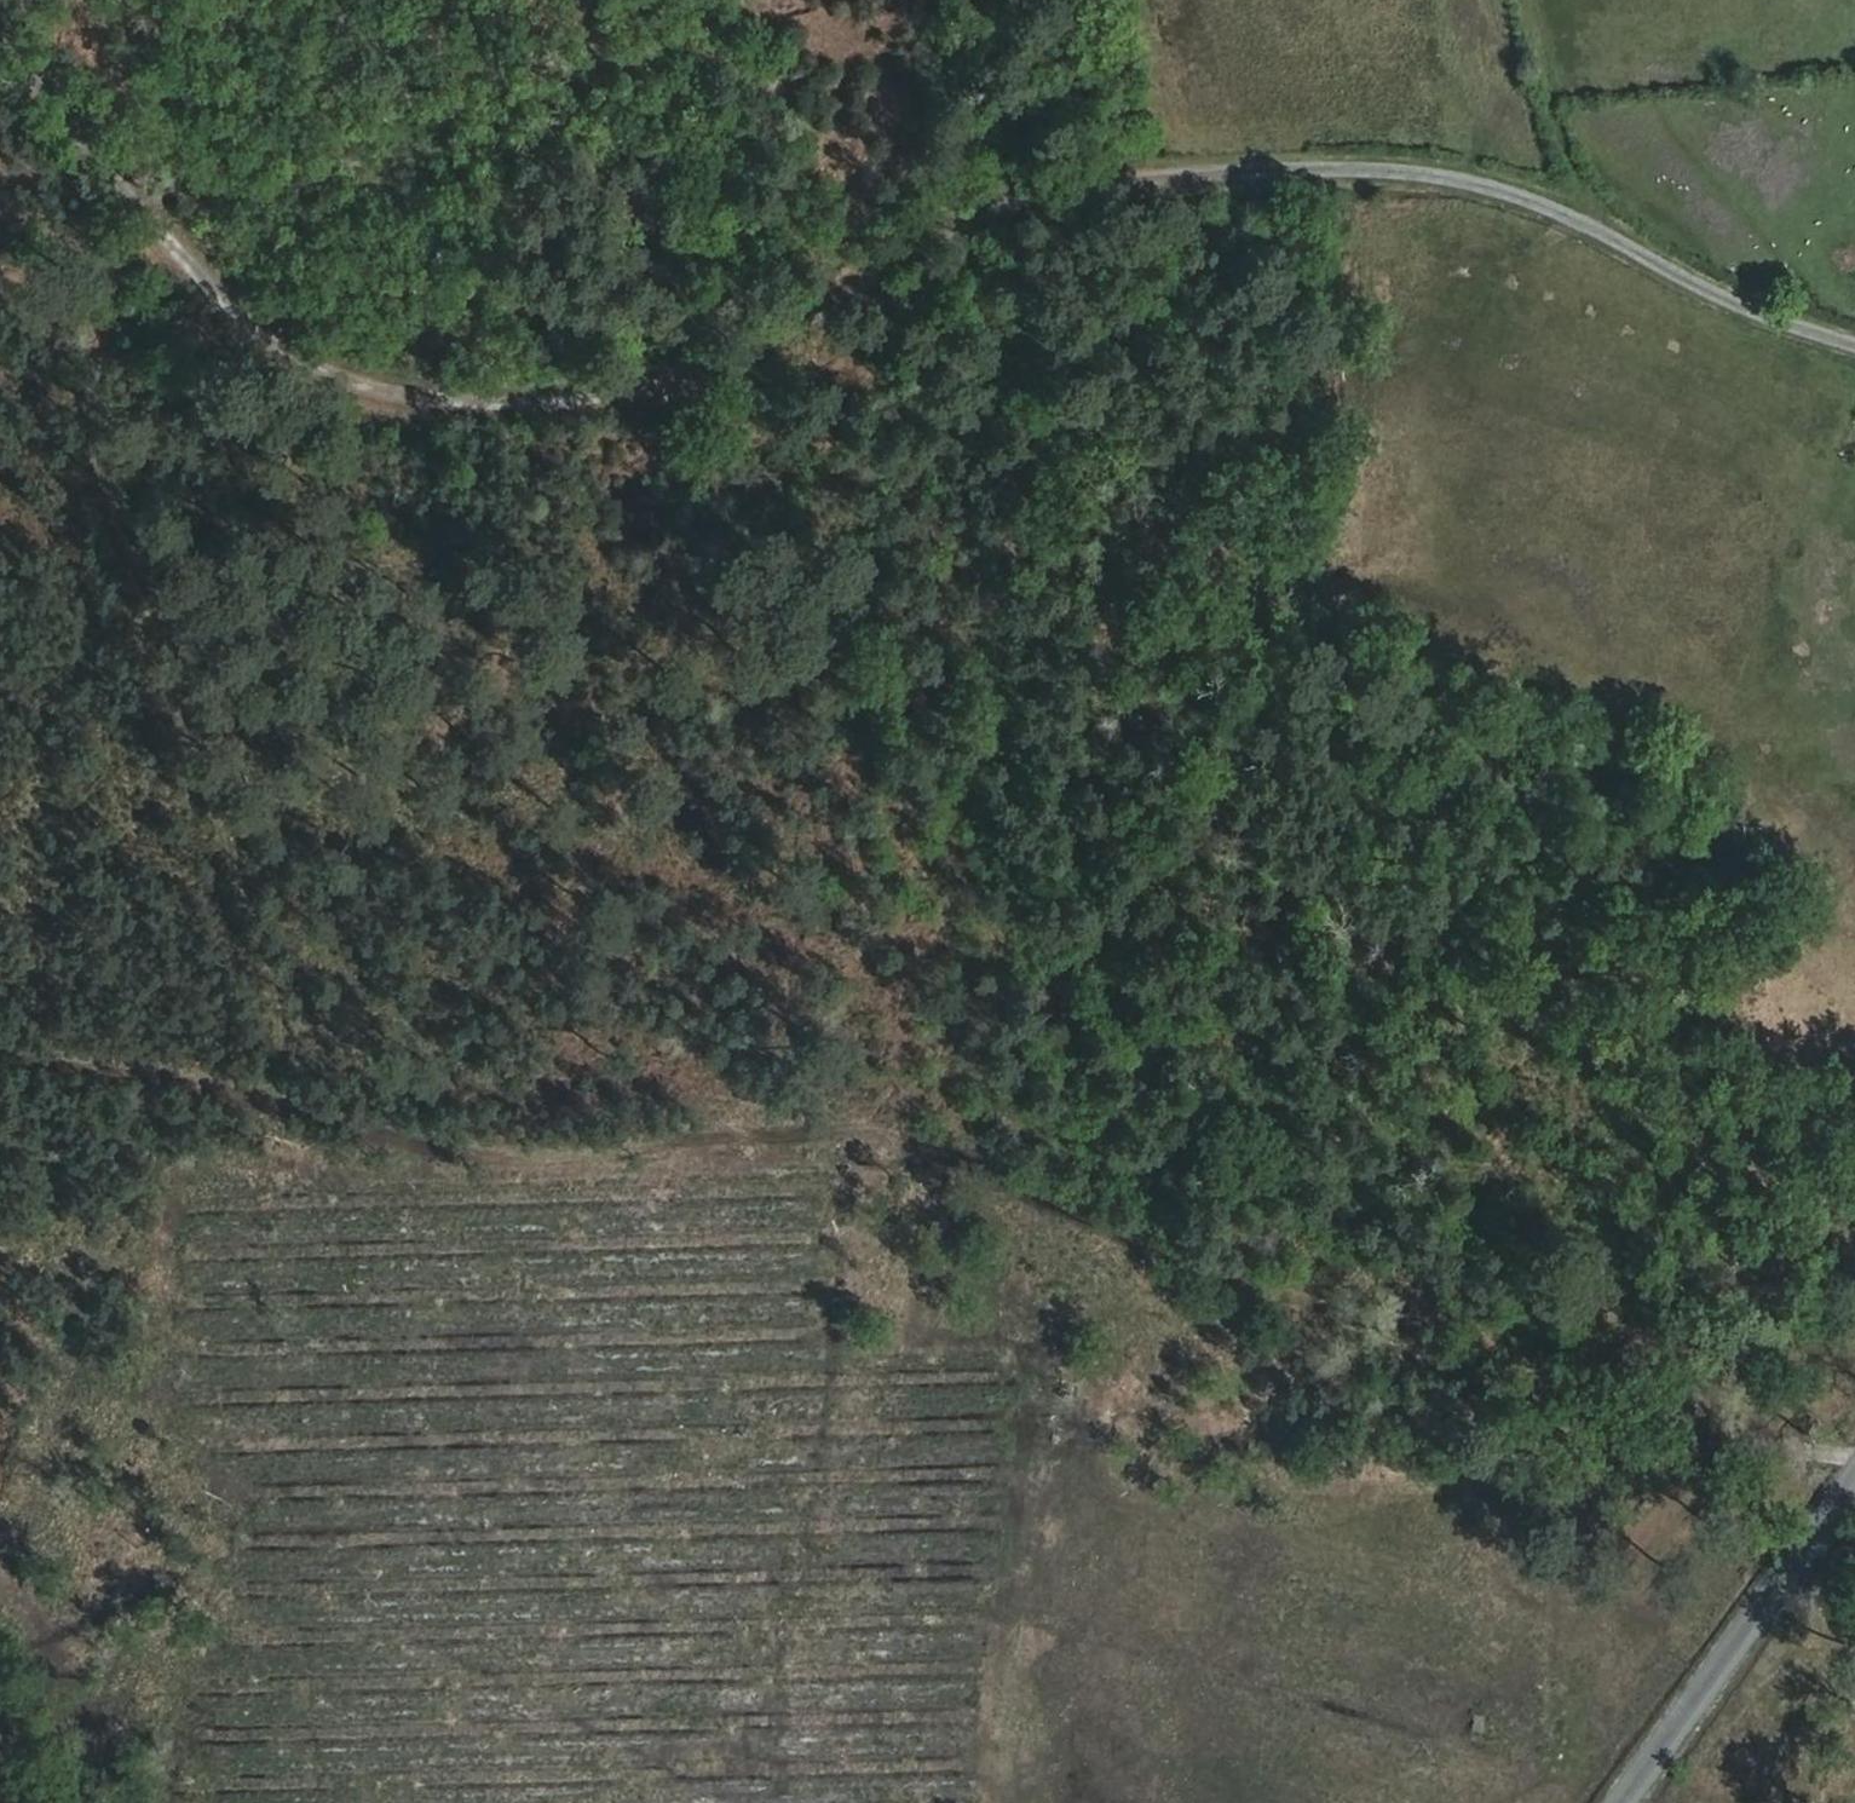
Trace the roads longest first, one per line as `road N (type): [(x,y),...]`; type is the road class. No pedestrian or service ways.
road 1 (unclassified): [(0,25),(89,134),(251,377),(471,403),(749,355),(1085,202),(1373,165),(1602,207),(1765,322),(1854,347)]
road 2 (unclassified): [(1854,1495),(1636,1802)]

